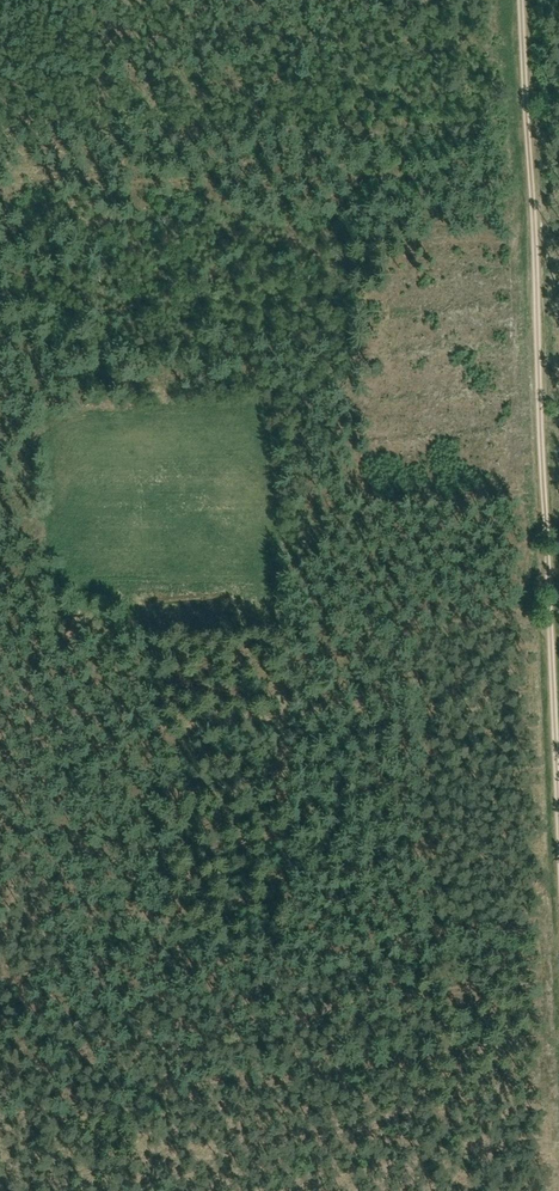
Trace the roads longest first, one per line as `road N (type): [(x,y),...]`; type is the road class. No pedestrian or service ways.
road 1 (track): [(558,695),(524,0)]

